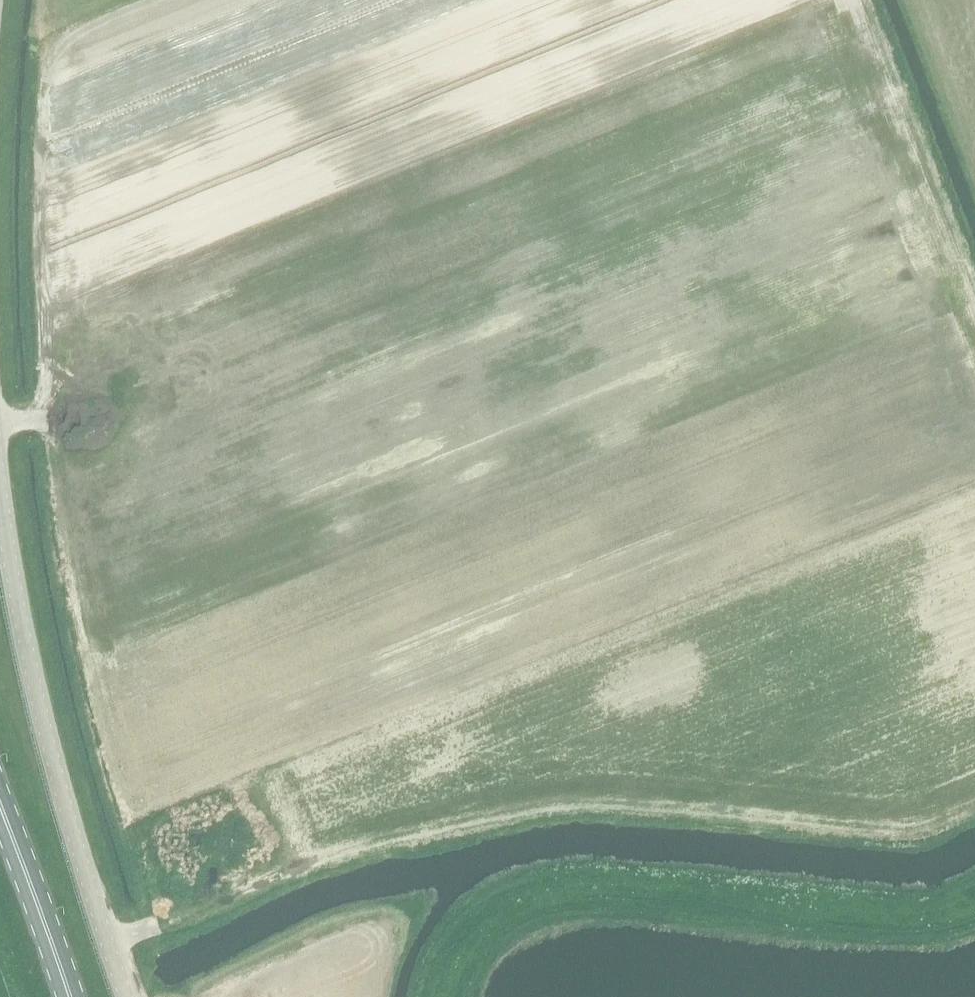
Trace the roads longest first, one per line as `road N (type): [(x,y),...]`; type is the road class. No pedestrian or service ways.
road 1 (unclassified): [(128,996),(37,697),(0,494)]
road 2 (primary): [(70,996),(0,805)]

